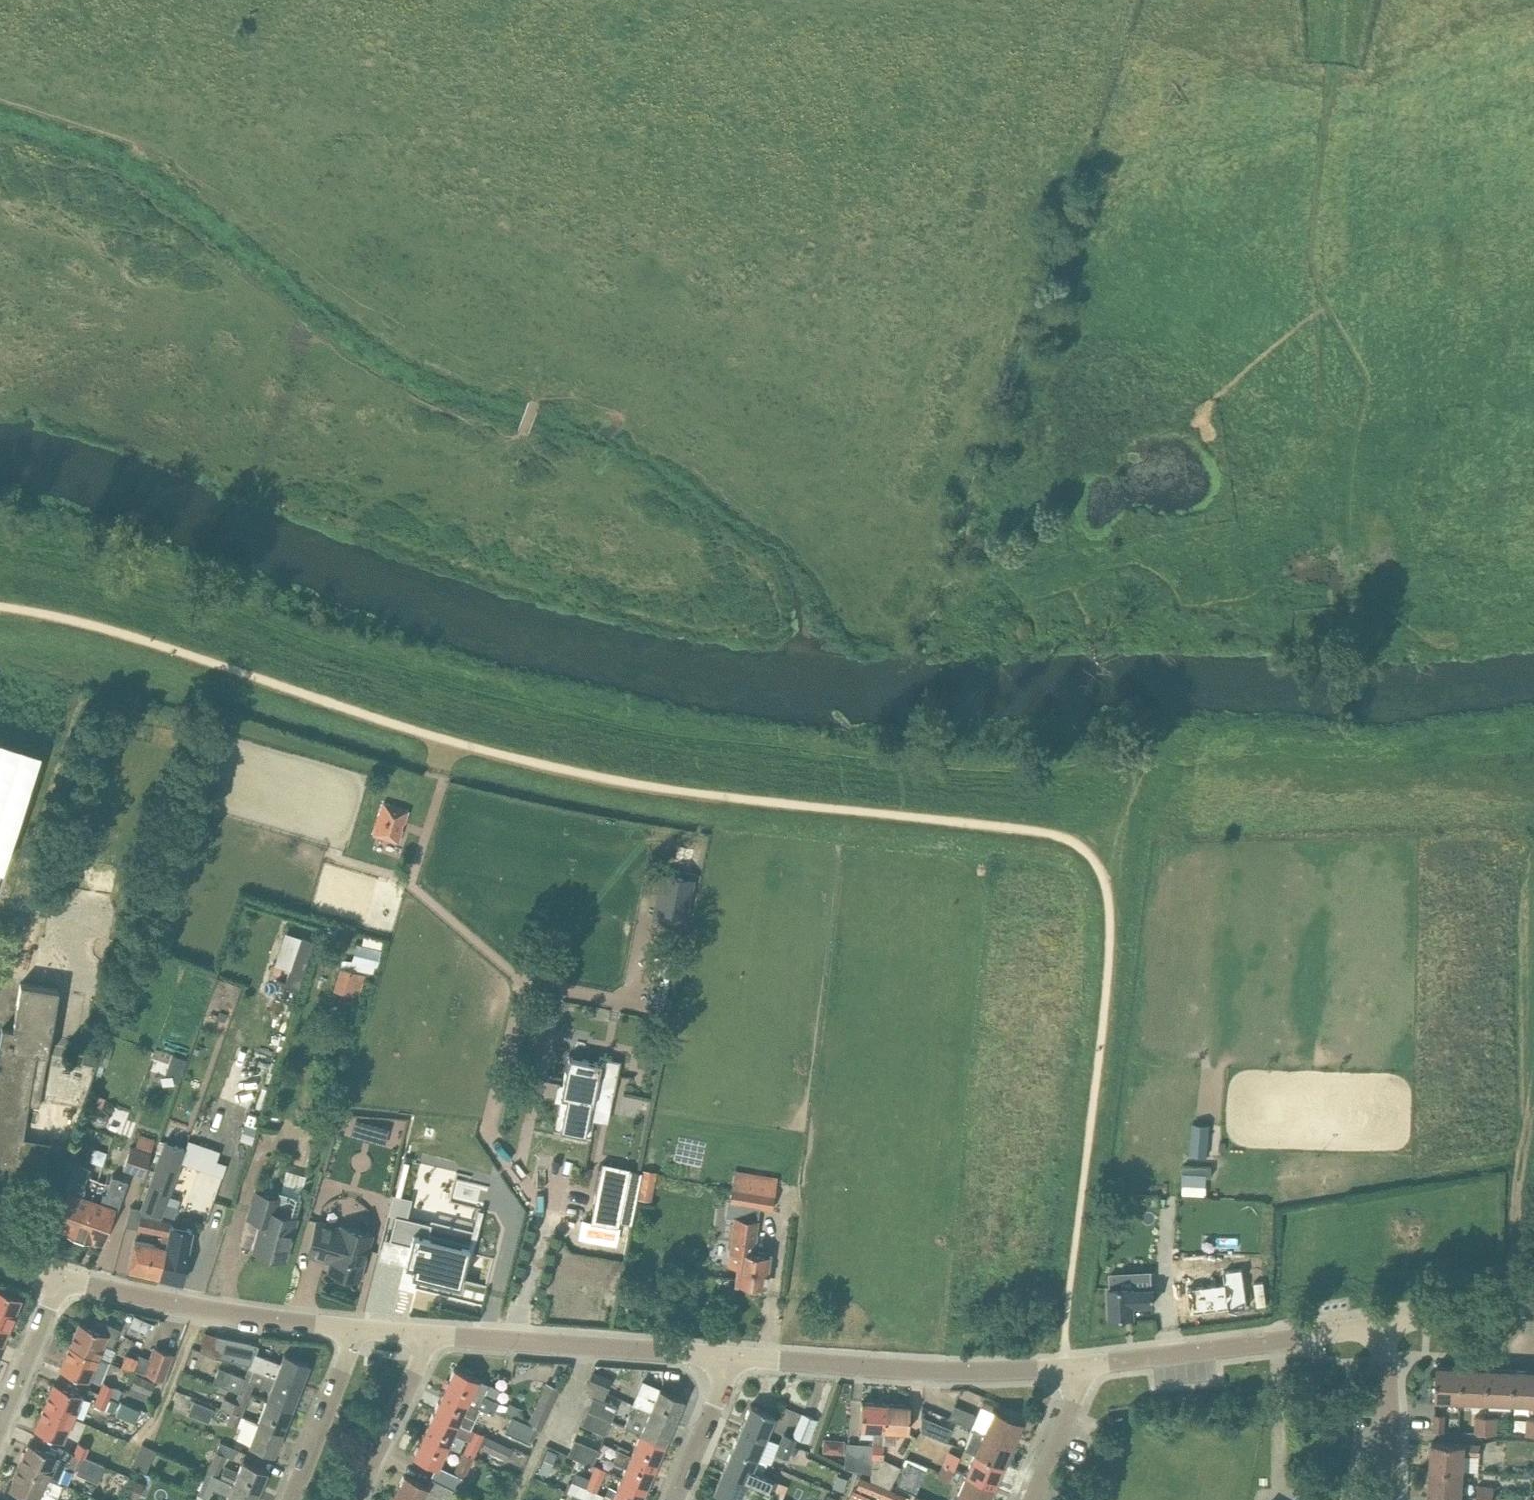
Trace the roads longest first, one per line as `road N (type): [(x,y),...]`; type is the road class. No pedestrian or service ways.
road 1 (unclassified): [(734,1356),(1070,1372)]
road 2 (unclassified): [(1070,1372),(1383,1324)]
road 3 (unclassified): [(431,1335),(734,1356)]
road 4 (unclassified): [(59,1278),(198,1308),(356,1329)]
road 5 (residential): [(291,1499),(356,1329)]
road 6 (residential): [(353,1499),(431,1335)]
road 7 (residential): [(1385,1499),(1383,1324)]
road 8 (residential): [(0,1431),(59,1278)]
road 9 (residential): [(675,1499),(734,1356)]
road 10 (unclassified): [(1383,1324),(1533,1308)]
road 11 (residential): [(1036,1499),(1073,1401),(1070,1372)]

